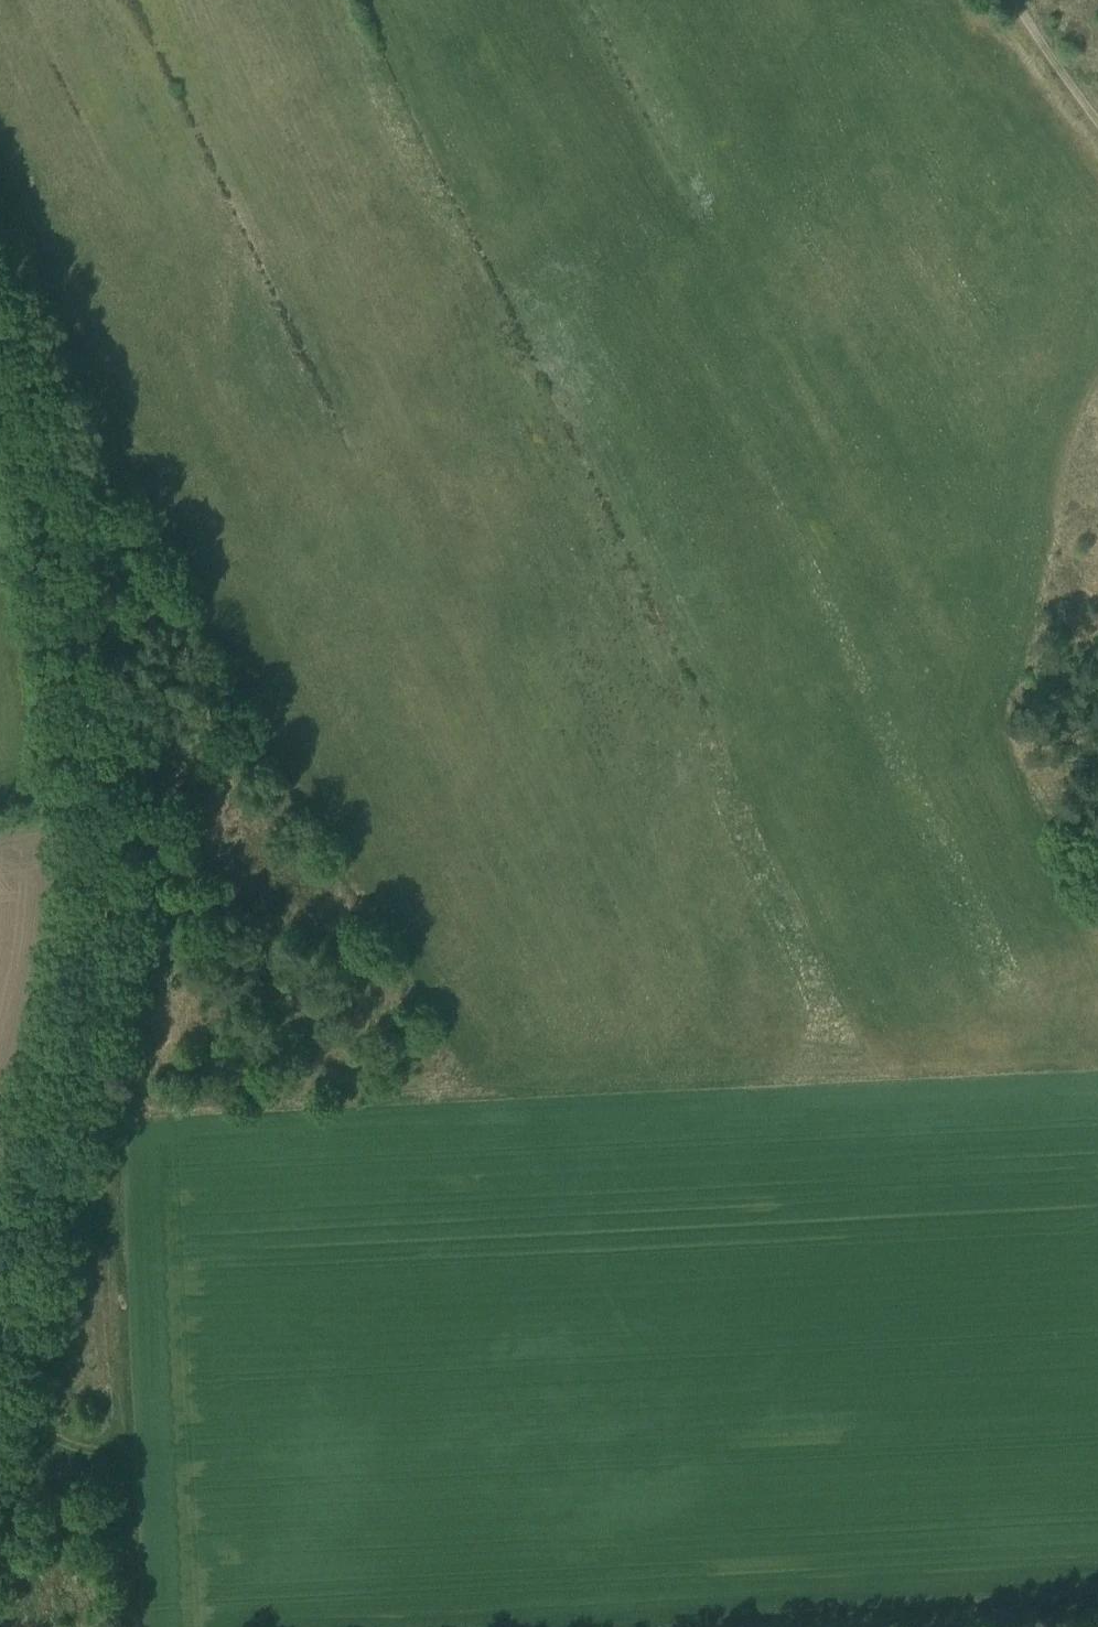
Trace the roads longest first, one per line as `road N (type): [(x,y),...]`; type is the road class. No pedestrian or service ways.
road 1 (track): [(0,324),(52,432),(107,849),(92,973),(0,1336)]
road 2 (track): [(1012,0),(1097,121)]

